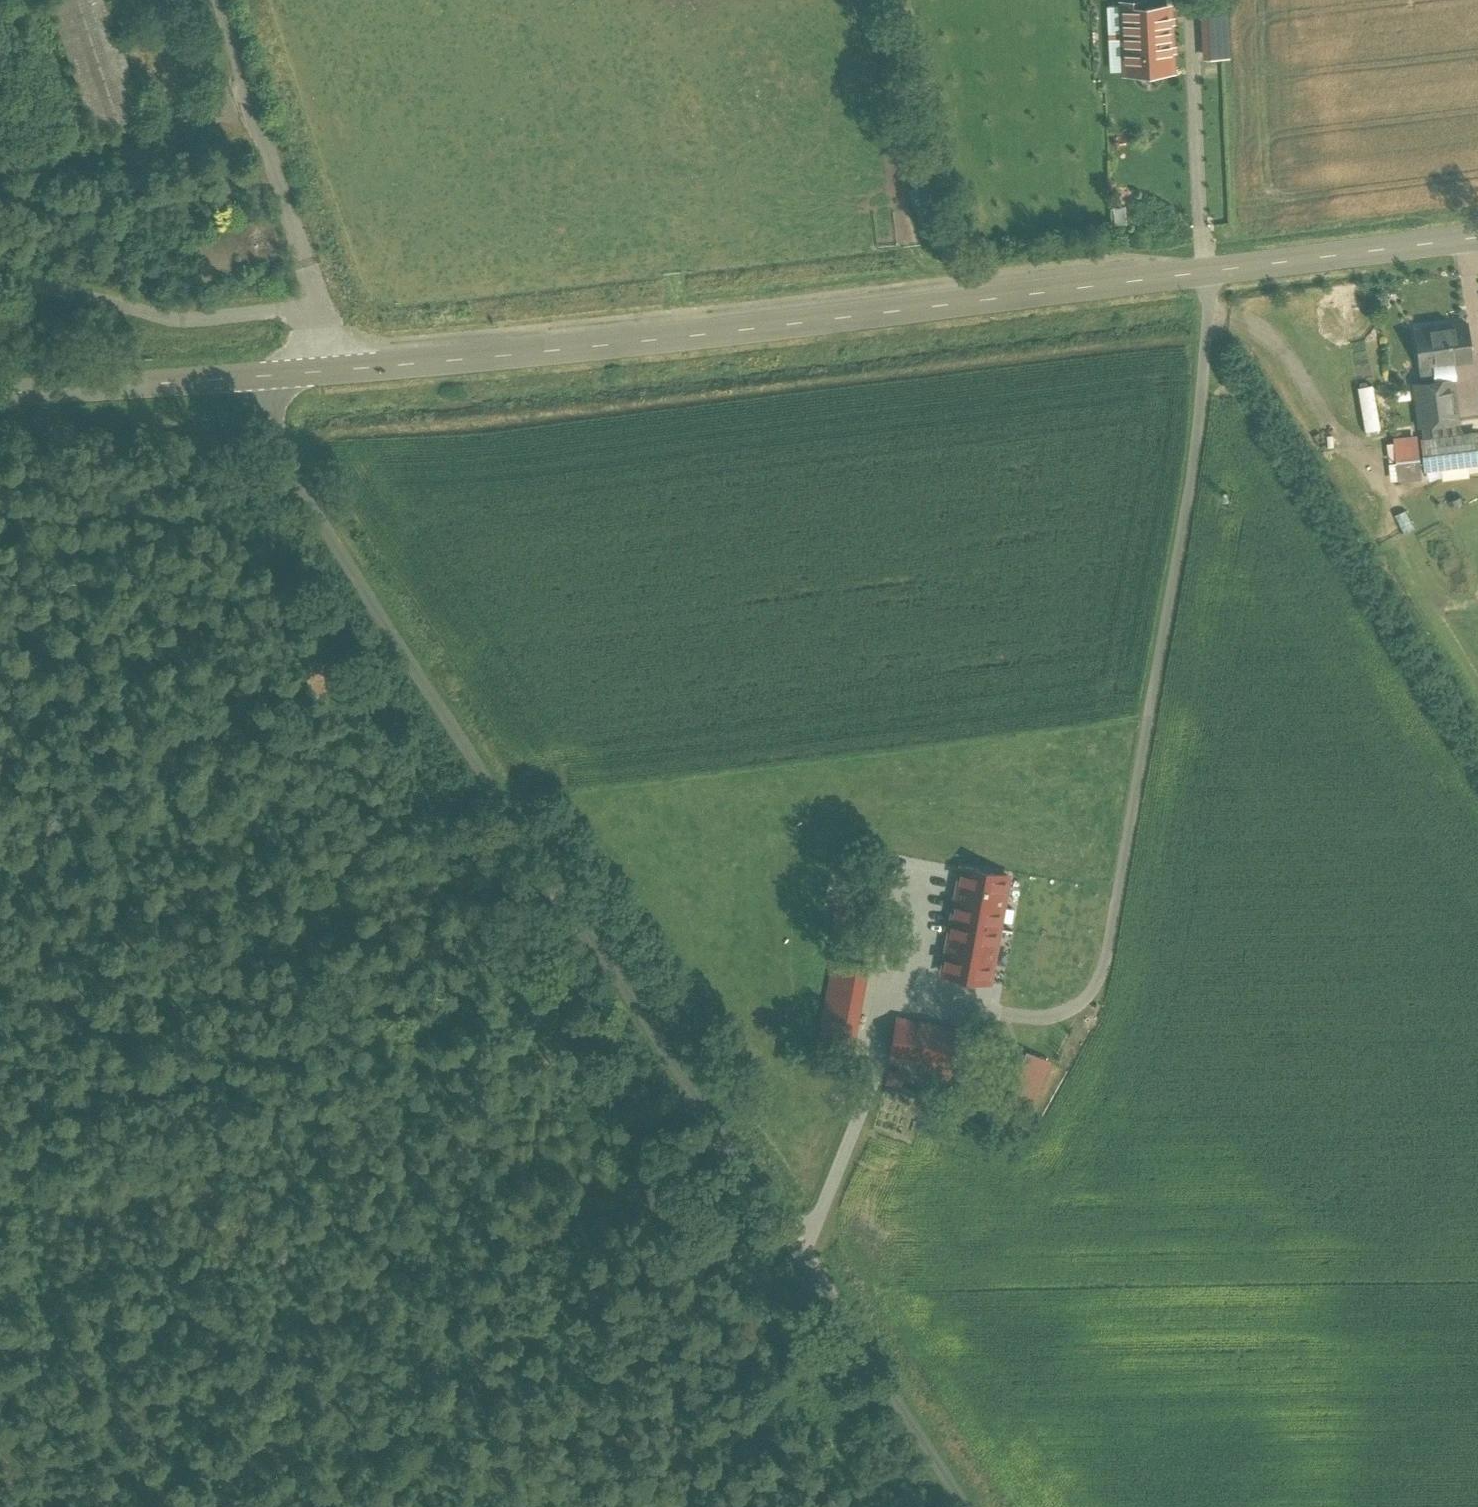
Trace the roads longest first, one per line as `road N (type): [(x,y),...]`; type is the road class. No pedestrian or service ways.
road 1 (unclassified): [(969,1506),(295,467),(258,375)]
road 2 (tertiary): [(1477,236),(596,346),(336,369)]
road 3 (unclassified): [(317,308),(215,0)]
road 4 (unclassified): [(317,308),(173,319),(0,275)]
road 5 (tertiary): [(258,375),(0,393)]

